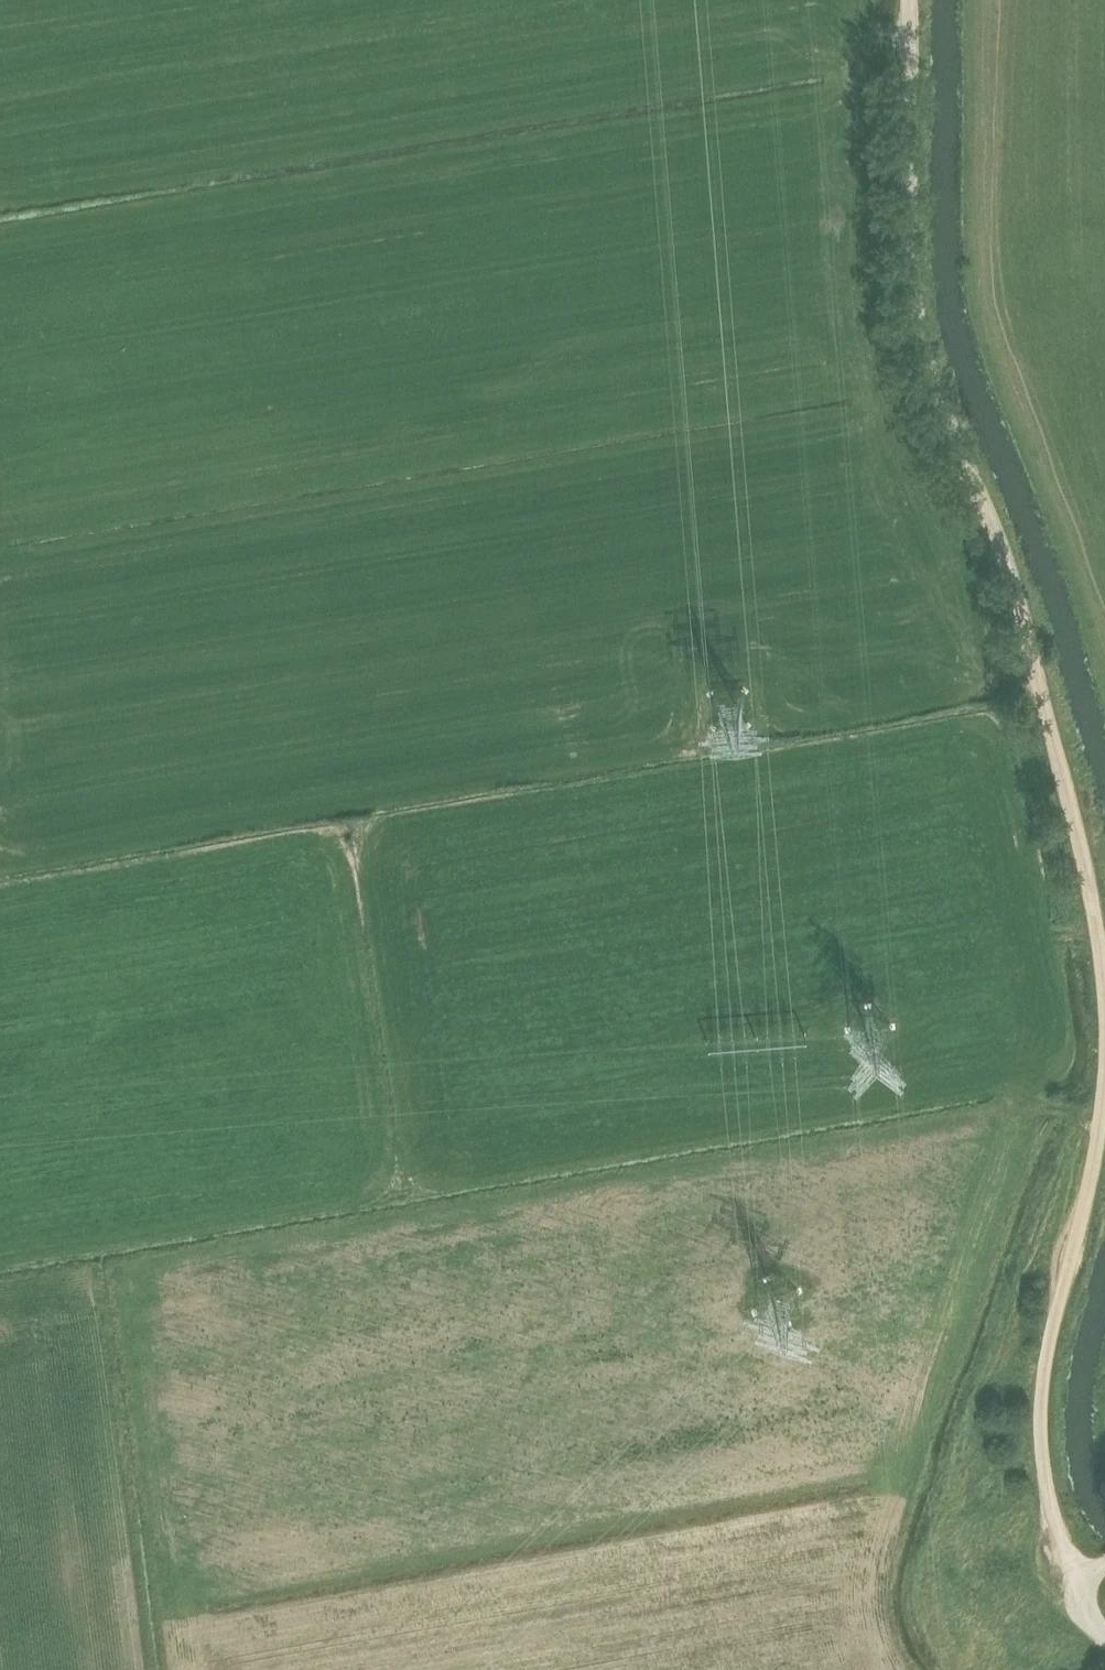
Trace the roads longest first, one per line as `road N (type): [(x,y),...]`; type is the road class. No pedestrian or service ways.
road 1 (track): [(912,0),(905,221),(924,371),(1013,583),(1093,924),(1102,1086),(1093,1163),(1038,1377),(1038,1449),(1078,1577)]

